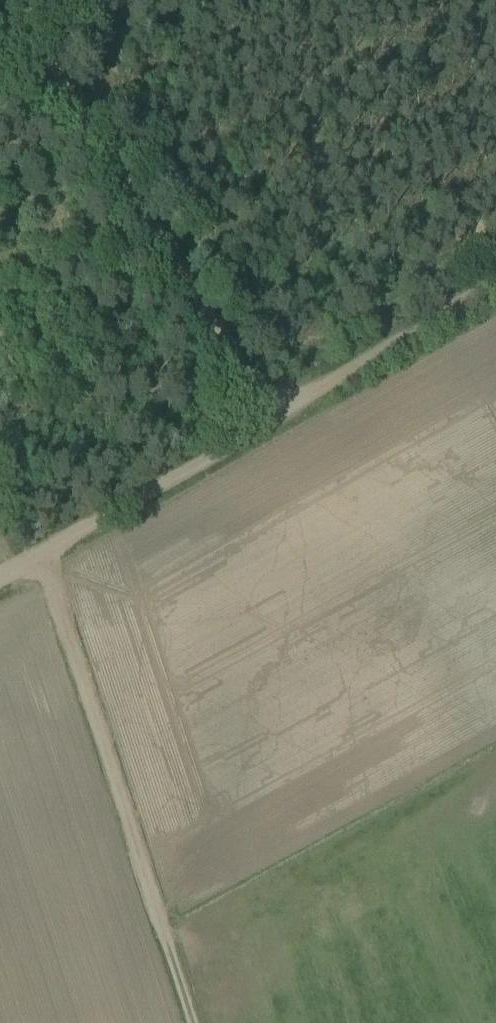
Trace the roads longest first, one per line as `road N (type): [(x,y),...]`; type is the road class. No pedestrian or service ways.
road 1 (track): [(40,554),(194,1022)]
road 2 (track): [(16,0),(275,415)]
road 3 (track): [(0,578),(275,415)]
road 4 (track): [(275,415),(495,281)]

